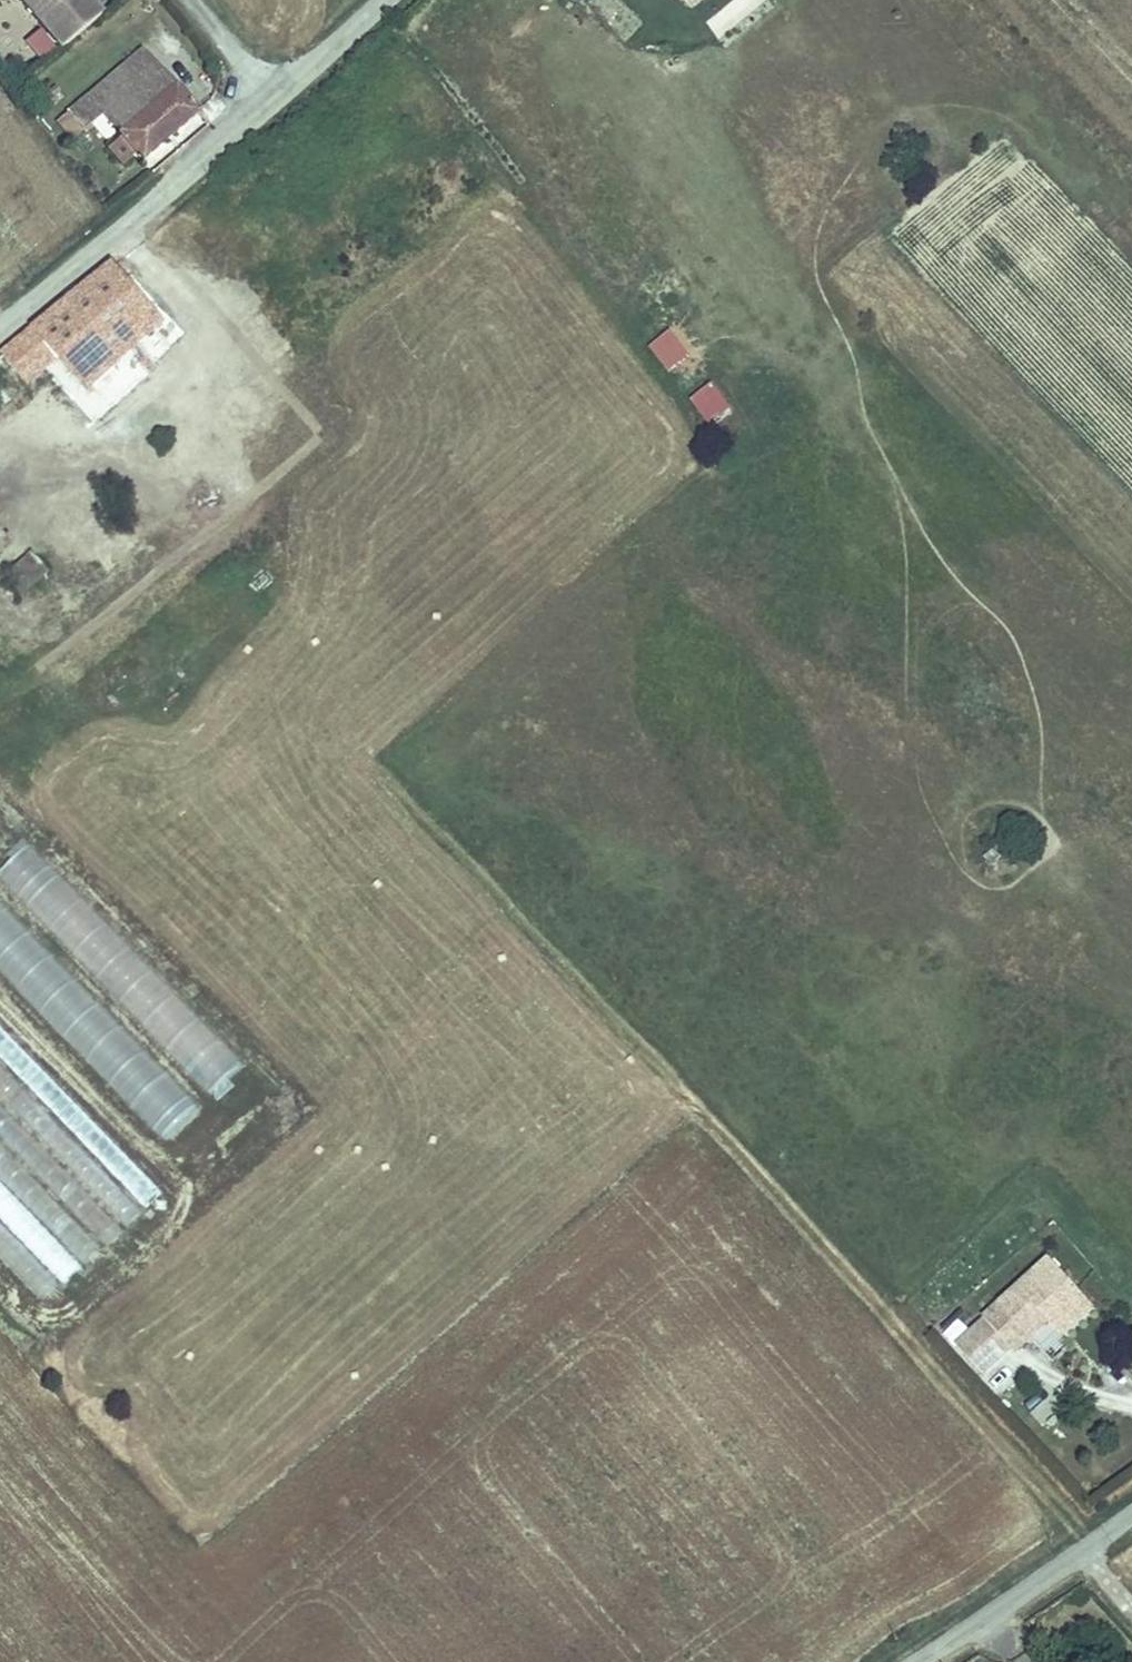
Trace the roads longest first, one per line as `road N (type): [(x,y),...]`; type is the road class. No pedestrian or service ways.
road 1 (unclassified): [(0,328),(378,0)]
road 2 (unclassified): [(915,1661),(1131,1510)]

